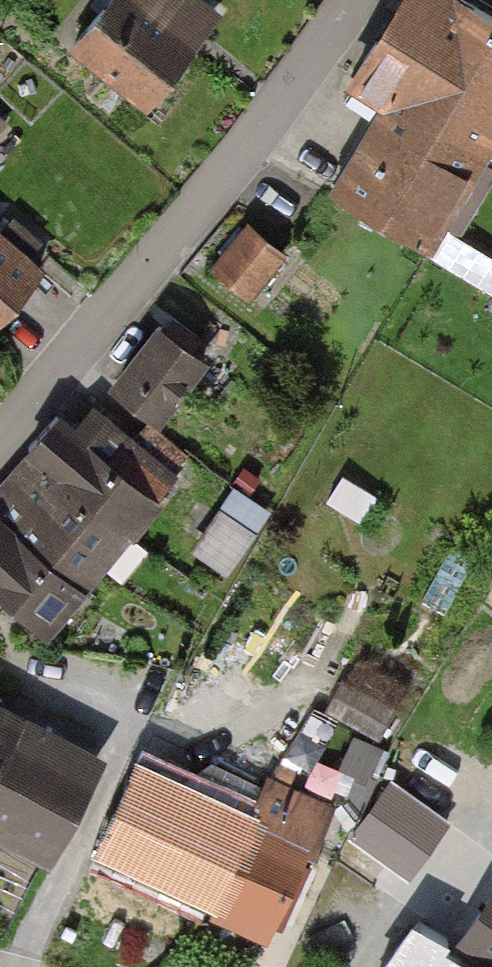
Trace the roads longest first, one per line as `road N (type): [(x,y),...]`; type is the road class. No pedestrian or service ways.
road 1 (residential): [(0,446),(230,170),(355,0)]

